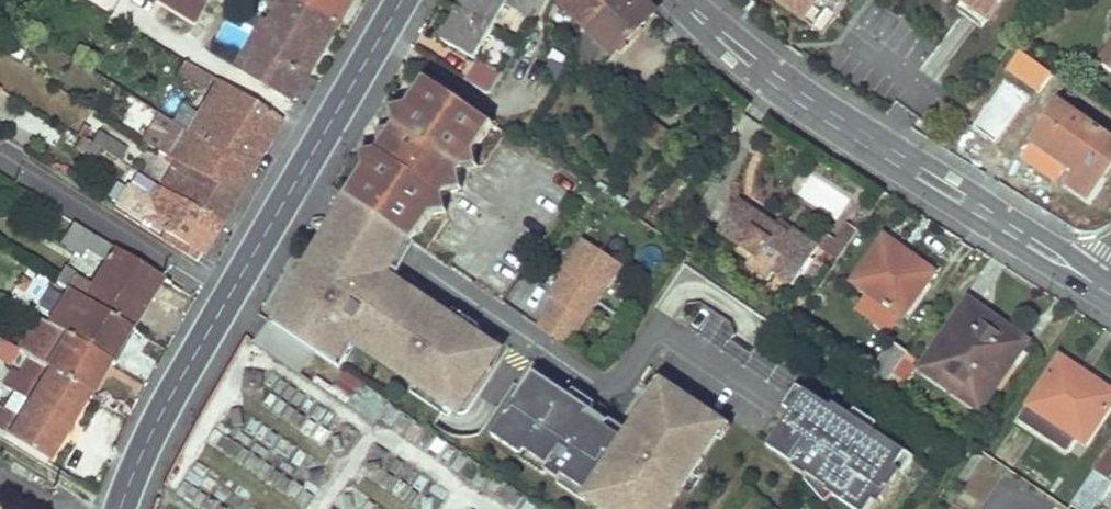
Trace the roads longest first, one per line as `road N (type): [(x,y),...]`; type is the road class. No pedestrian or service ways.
road 1 (residential): [(334,212),(612,397),(662,327),(782,412)]
road 2 (tertiary): [(682,0),(748,56),(1097,286)]
road 3 (residential): [(0,161),(228,297)]
road 4 (tertiary): [(123,508),(144,450),(228,297)]
road 5 (tertiary): [(293,184),(402,0)]
road 6 (tertiary): [(228,297),(293,184)]

